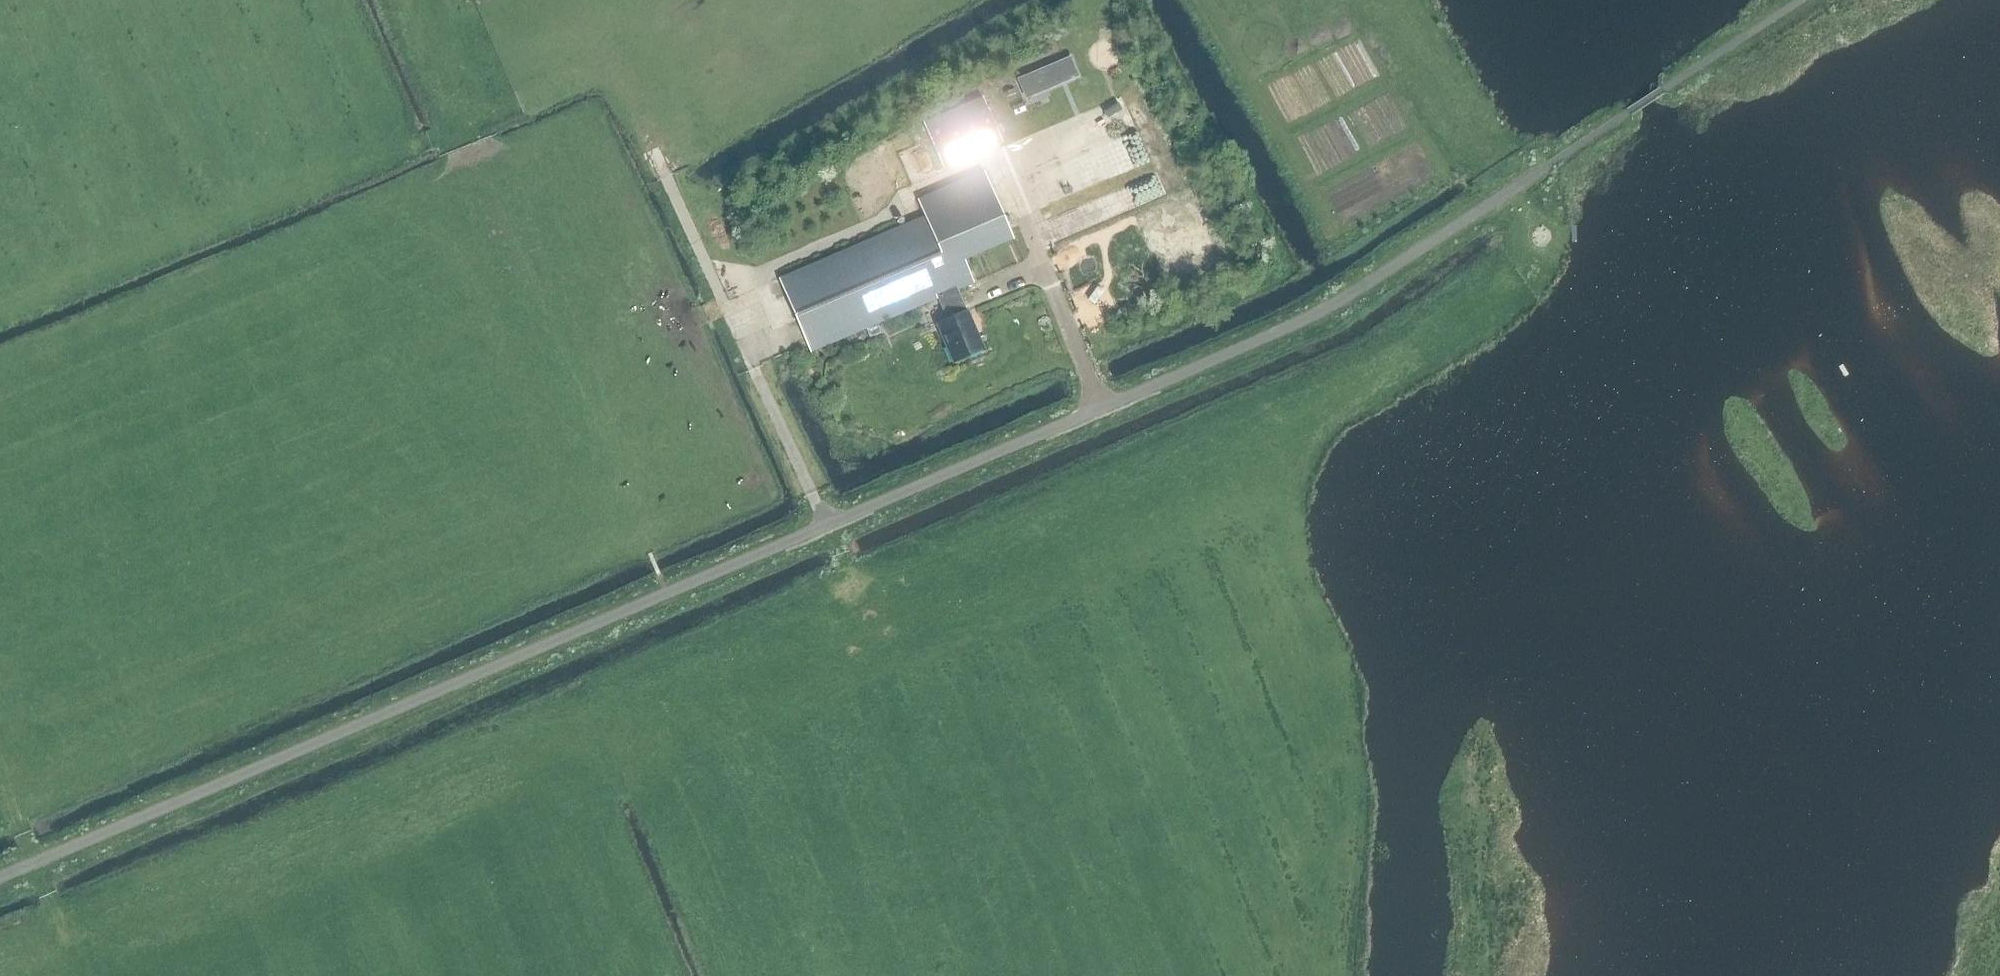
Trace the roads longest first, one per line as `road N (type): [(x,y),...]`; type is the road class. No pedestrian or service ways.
road 1 (unclassified): [(0,879),(1302,320),(1628,114)]

